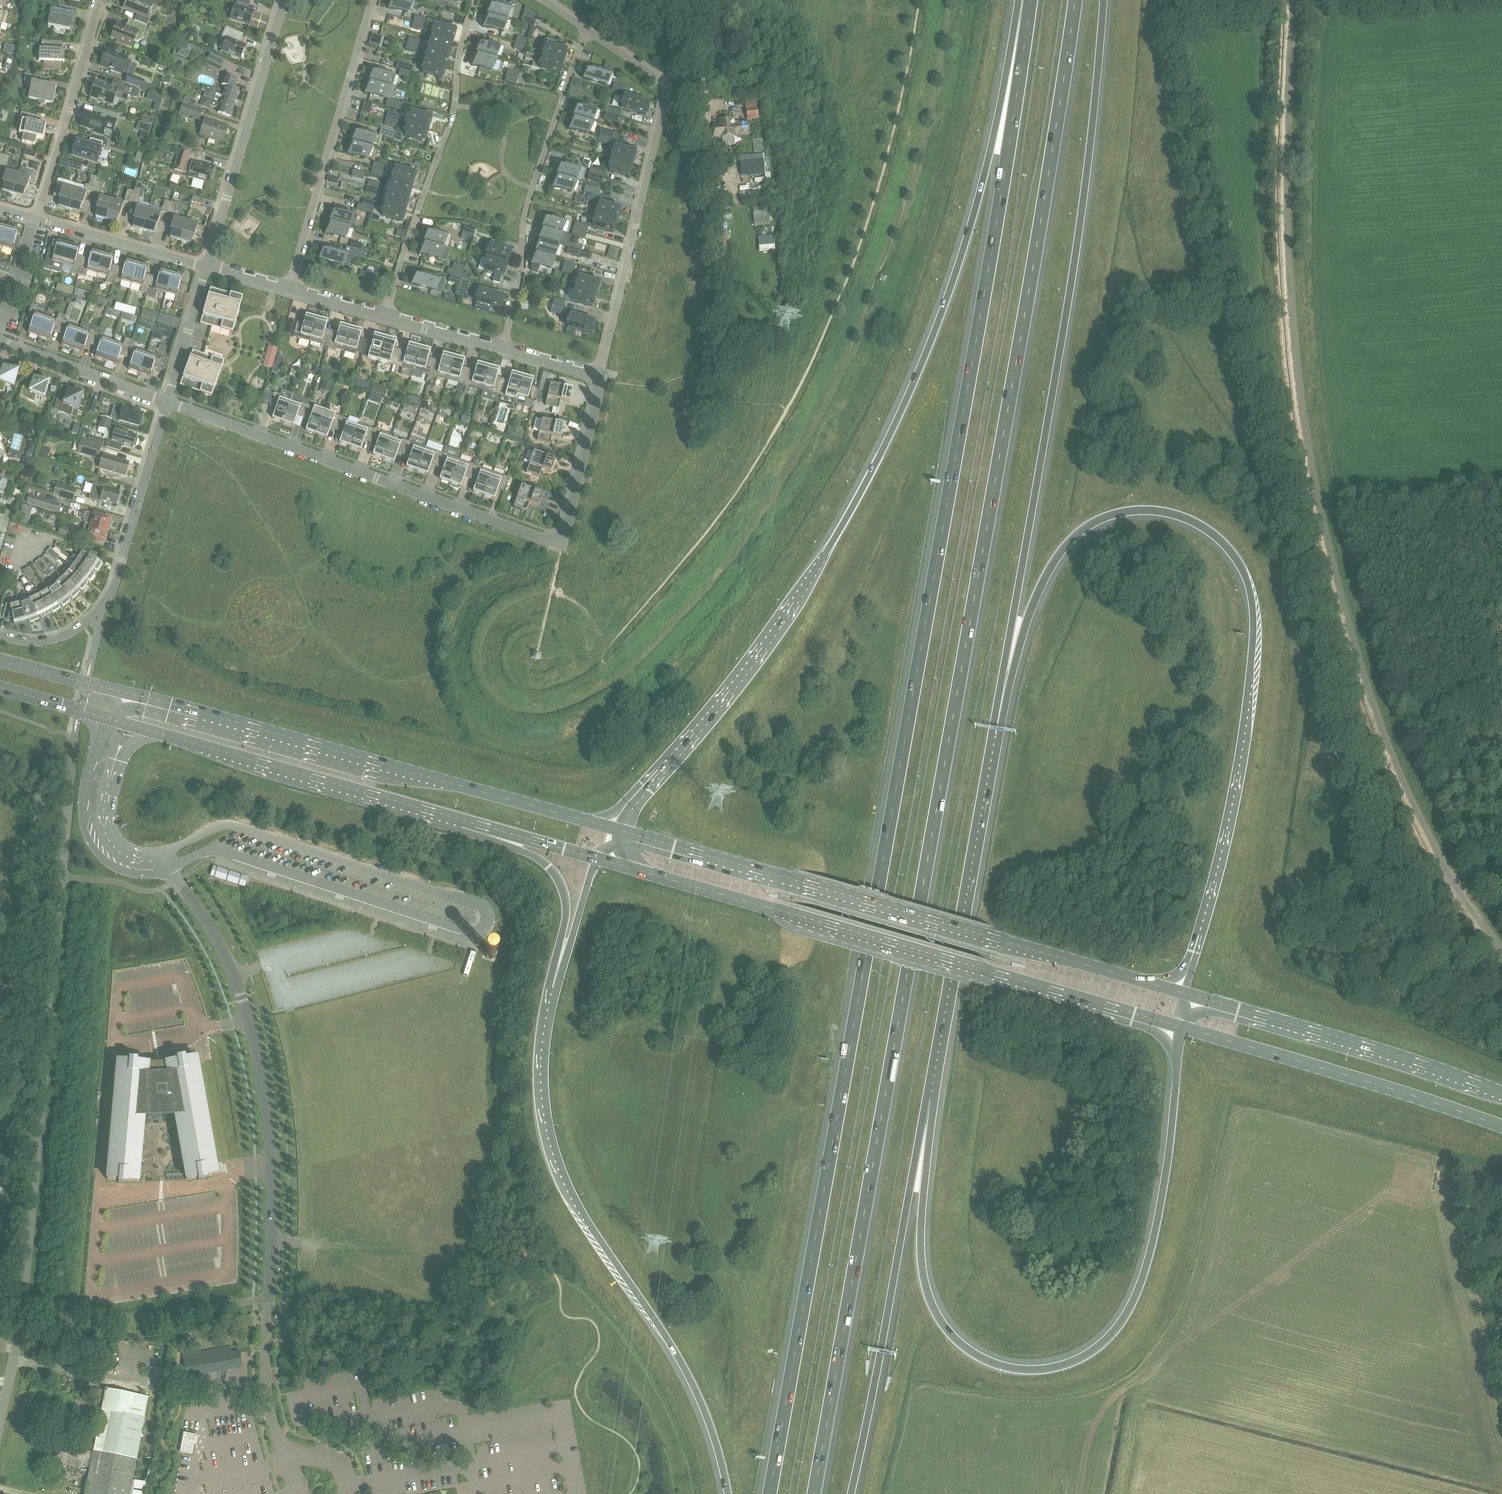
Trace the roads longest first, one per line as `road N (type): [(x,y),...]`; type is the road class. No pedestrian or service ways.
road 1 (motorway): [(1031,0),(769,1493)]
road 2 (motorway): [(815,1493),(1076,0)]
road 3 (unclassified): [(1501,949),(1453,884),(1407,788),(1365,679),(1323,519),(1293,336),(1287,215),(1295,0)]
road 4 (motorway): [(1029,0),(948,299),(878,461),(771,640),(620,830)]
road 5 (motorway): [(991,735),(1041,590),(1080,530),(1121,512),(1162,511),(1227,545),(1253,594),(1247,734),(1229,840),(1185,994)]
road 6 (motorway): [(1181,1028),(1165,1174),(1141,1280),(1101,1341),(1056,1370),(987,1366),(934,1322),(917,1241),(927,1097)]
road 7 (motorway): [(991,735),(1093,125),(1103,0)]
road 8 (unclassified): [(170,869),(214,850),(466,932),(486,922),(476,902),(239,826),(221,825),(163,853)]
road 9 (primary): [(599,859),(1181,1028)]
road 10 (residential): [(168,402),(562,545),(600,378)]
road 11 (primary): [(1185,994),(620,830)]
road 12 (unclassified): [(170,869),(226,952),(249,1018),(268,1106),(274,1210),(269,1298),(149,1314)]
road 13 (motorway): [(556,988),(545,1086),(556,1151),(591,1226),(698,1394),(728,1493)]
road 14 (primary): [(620,830),(115,690)]
road 15 (residential): [(0,1428),(25,1301),(49,1019)]
road 16 (motorway): [(856,1493),(927,1097)]
road 17 (residential): [(600,378),(667,85),(586,28)]
road 18 (motorway): [(927,1097),(991,735)]
road 19 (primary): [(126,724),(463,820)]
road 20 (primary): [(1181,1028),(1501,1127)]
road 21 (residential): [(586,28),(526,211),(503,351)]
road 22 (primary): [(1501,1095),(1185,994)]
road 23 (residential): [(385,318),(452,118),(474,0)]
road 24 (residential): [(372,0),(290,291)]
road 25 (unclassified): [(207,268),(284,0)]
road 26 (residential): [(36,220),(97,0)]
road 27 (residential): [(97,615),(112,592),(168,402)]
road 28 (motorway): [(463,820),(541,860),(557,878),(566,910),(556,988)]
road 29 (unclassified): [(106,718),(85,796),(87,839),(121,869),(170,869)]
road 30 (unclassified): [(163,853),(126,856),(106,834),(105,798),(126,724)]
road 31 (unclassified): [(168,402),(0,341)]
road 32 (residential): [(207,268),(36,220)]
road 33 (primary): [(463,820),(599,859)]
road 34 (unclassified): [(168,402),(207,268)]
road 35 (motorway): [(599,859),(556,988)]
road 36 (residential): [(503,351),(385,318)]

